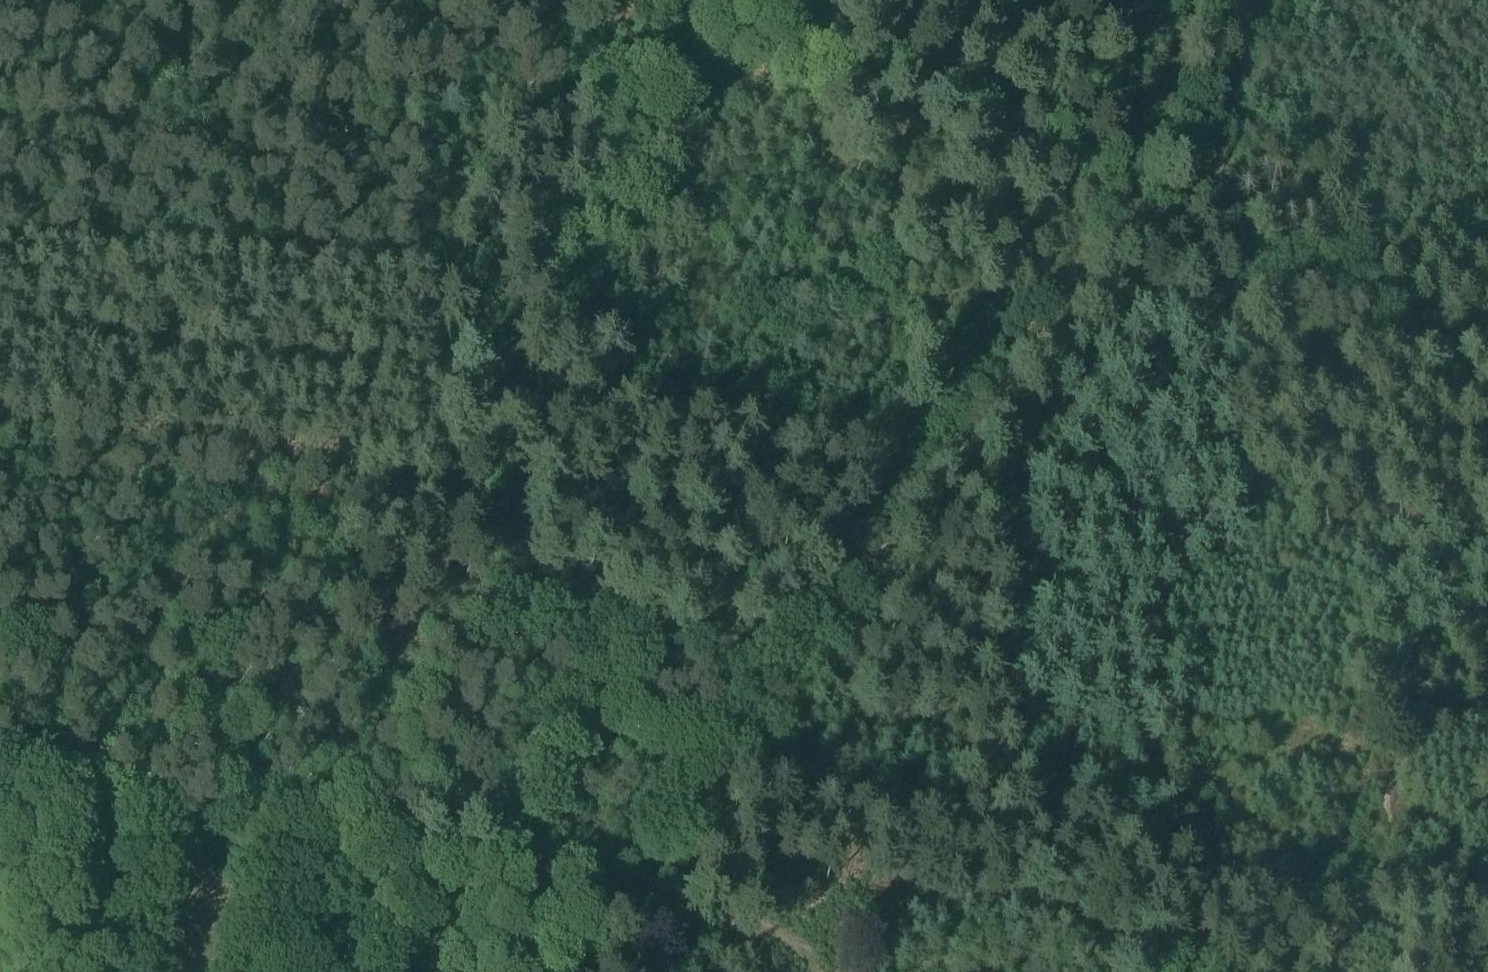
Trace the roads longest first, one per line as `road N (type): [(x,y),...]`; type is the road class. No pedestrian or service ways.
road 1 (track): [(658,820),(1130,207),(1158,179),(1240,133),(1261,0)]
road 2 (track): [(618,880),(775,926),(826,971)]

